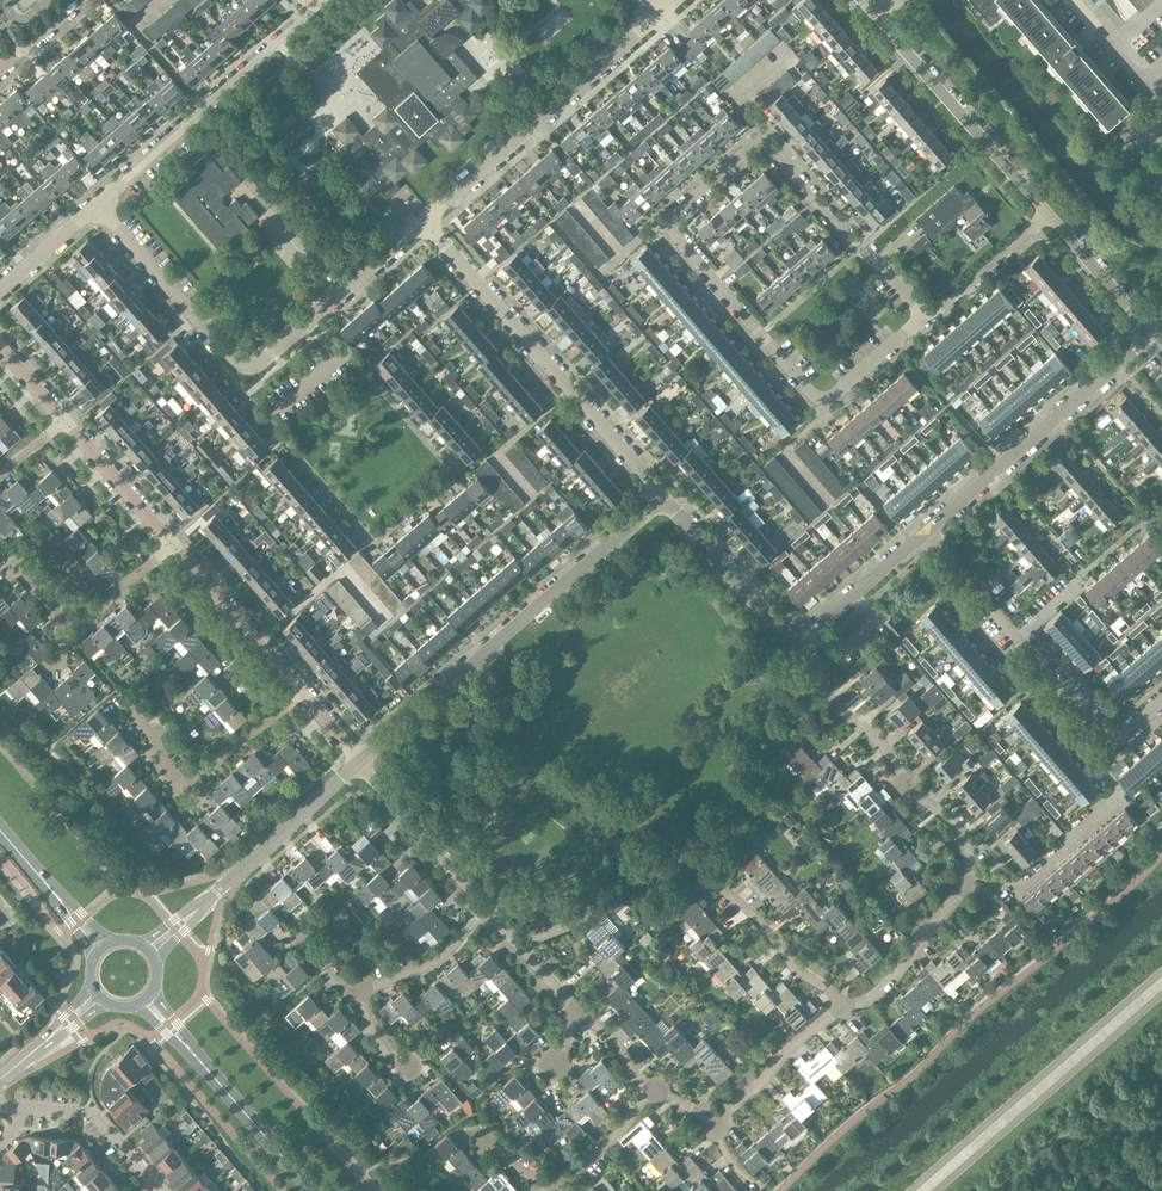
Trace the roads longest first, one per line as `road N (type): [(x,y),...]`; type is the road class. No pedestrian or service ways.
road 1 (residential): [(822,405),(663,224),(758,136),(926,319)]
road 2 (residential): [(842,1005),(861,1008),(909,962),(965,889),(972,861),(956,825),(905,782),(871,727),(839,706),(795,634)]
road 3 (residential): [(362,764),(666,494)]
road 4 (residential): [(842,1005),(700,865),(670,858),(588,915),(518,945)]
road 5 (residential): [(666,494),(424,224)]
road 6 (secondary): [(1161,975),(909,1190)]
road 7 (residential): [(424,224),(658,15)]
road 8 (residential): [(919,533),(1151,332)]
road 9 (residential): [(95,206),(320,8)]
road 10 (secondary): [(935,1190),(1161,996)]
road 11 (residential): [(1108,747),(919,533)]
road 12 (residential): [(1049,214),(877,16)]
road 13 (residential): [(123,700),(186,789),(302,691)]
road 14 (residential): [(649,1081),(716,1121),(842,1005)]
road 15 (residential): [(249,367),(235,363),(95,206)]
road 16 (residential): [(202,907),(362,764)]
road 17 (residential): [(302,691),(174,543)]
road 18 (residential): [(488,909),(362,764)]
road 19 (residential): [(795,634),(666,494)]
road 20 (residential): [(1020,886),(1123,795),(1107,765),(1108,747)]
road 21 (secondary): [(313,1190),(193,1053)]
road 22 (residential): [(20,1108),(95,1115),(160,1190)]
road 23 (residential): [(174,543),(63,421)]
road 24 (residential): [(926,319),(1049,214)]
road 25 (residential): [(795,634),(919,533)]
road 26 (residential): [(358,989),(435,964),(488,909)]
road 27 (residential): [(1151,332),(1049,214)]
road 28 (residential): [(309,321),(424,224)]
road 29 (residential): [(559,1184),(637,1113),(649,1081)]
road 30 (residential): [(68,623),(90,618),(174,543)]
road 31 (residential): [(822,405),(926,319)]
road 32 (residential): [(0,291),(95,206)]
road 33 (residential): [(1078,0),(1149,78),(1161,67)]

